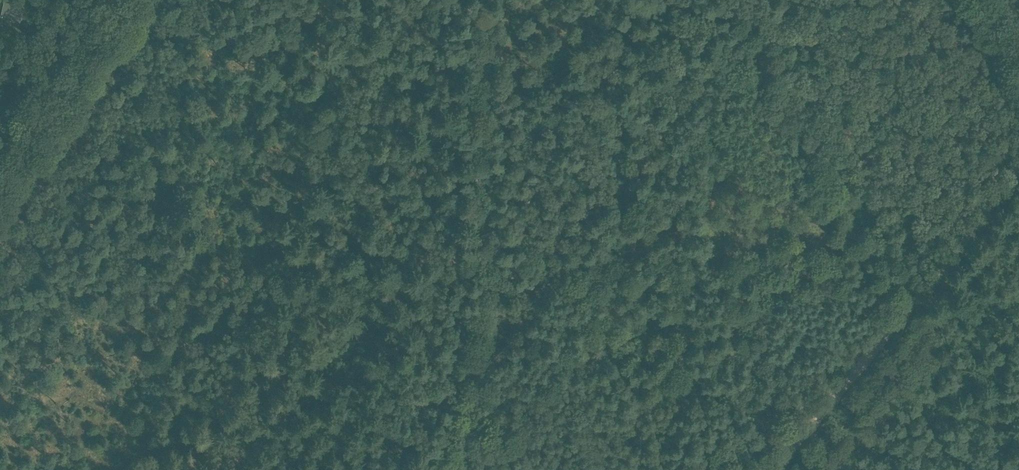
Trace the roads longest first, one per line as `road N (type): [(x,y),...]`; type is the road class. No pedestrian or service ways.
road 1 (track): [(745,29),(781,136),(904,312)]
road 2 (track): [(776,469),(927,286)]
road 3 (track): [(927,286),(1018,174)]

